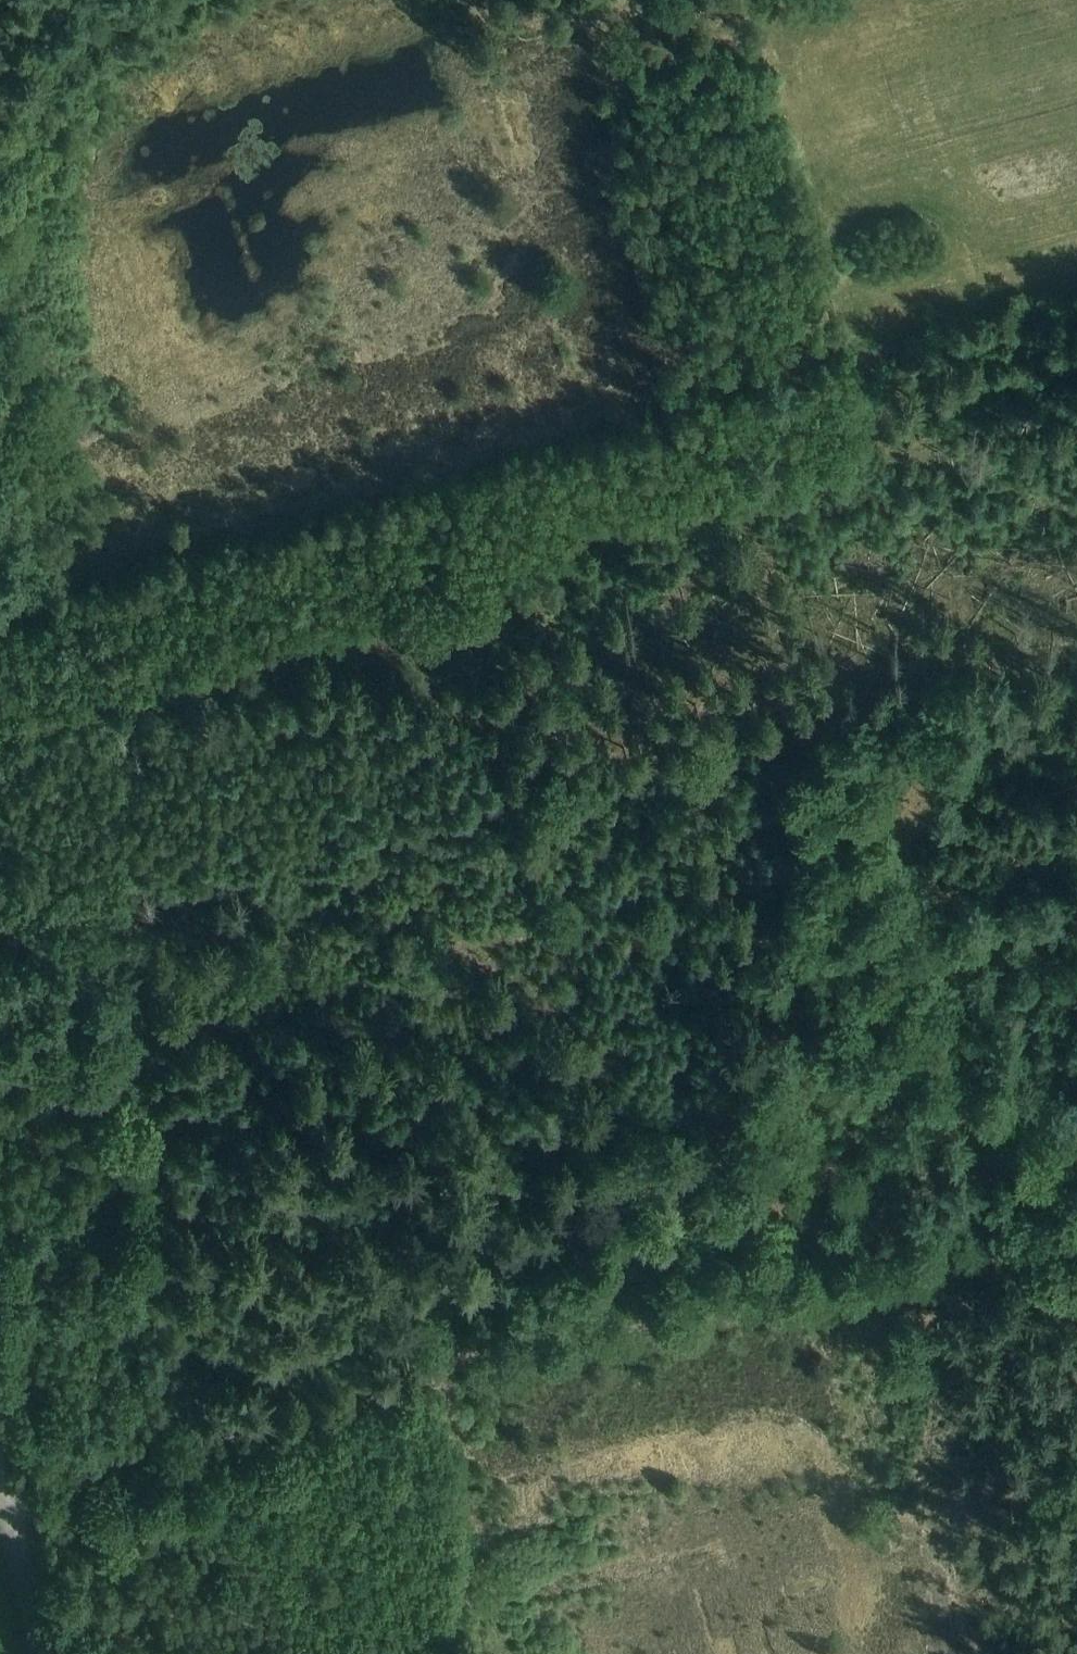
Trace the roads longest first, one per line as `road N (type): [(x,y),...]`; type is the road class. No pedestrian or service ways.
road 1 (track): [(1076,1230),(810,1305),(417,1373),(9,1510)]
road 2 (track): [(472,54),(654,0)]
road 3 (track): [(46,1653),(0,1472)]

